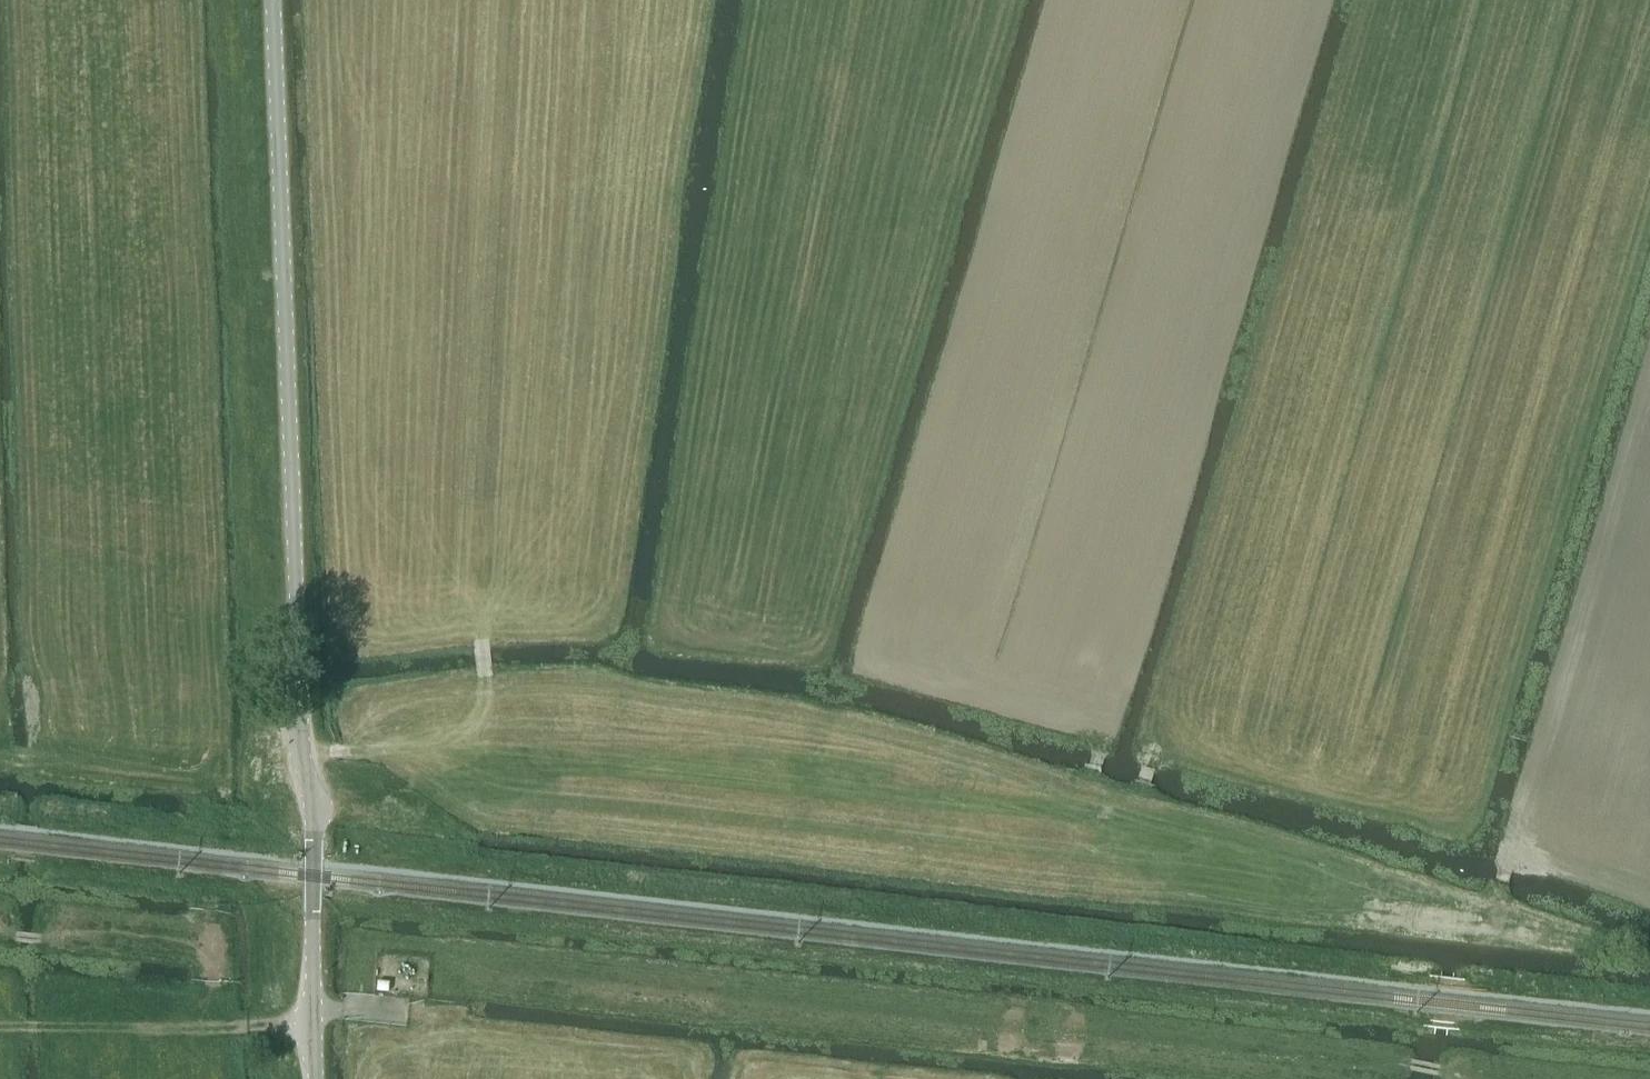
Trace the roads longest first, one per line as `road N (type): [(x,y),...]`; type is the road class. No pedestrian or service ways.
road 1 (tertiary): [(317,1078),(314,818),(301,740),(276,0)]
road 2 (track): [(0,1028),(316,1025)]
road 3 (track): [(303,751),(431,751),(476,723),(482,619)]

